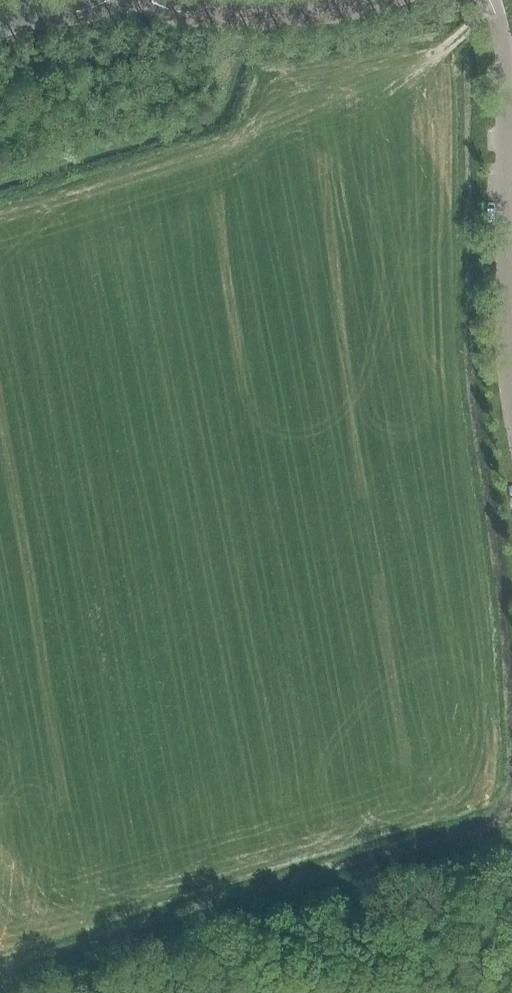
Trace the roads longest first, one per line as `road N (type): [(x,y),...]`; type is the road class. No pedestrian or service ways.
road 1 (tertiary): [(489,0),(504,60),(508,387)]
road 2 (tertiary): [(129,10),(277,14),(368,0)]
road 3 (tertiary): [(0,25),(129,10)]

